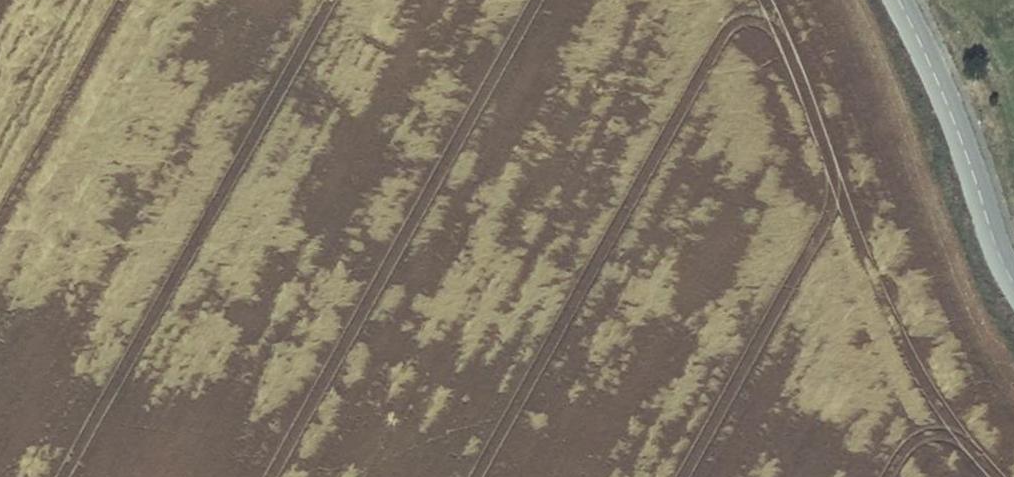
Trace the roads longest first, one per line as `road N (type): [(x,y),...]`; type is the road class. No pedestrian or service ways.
road 1 (unclassified): [(895,0),(959,134),(1013,285)]

